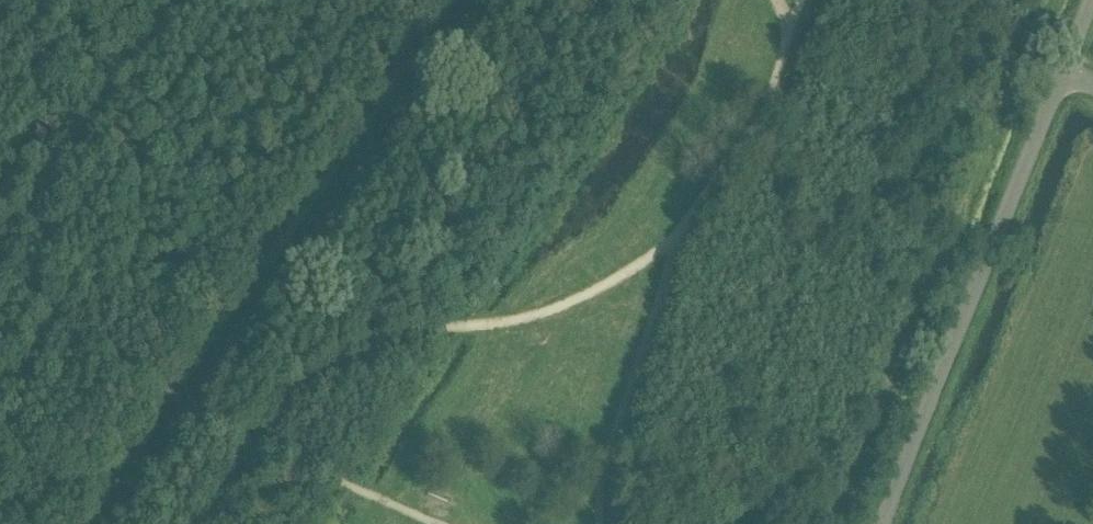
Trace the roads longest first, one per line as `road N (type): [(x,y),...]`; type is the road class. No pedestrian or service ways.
road 1 (unclassified): [(888,523),(1092,7)]

